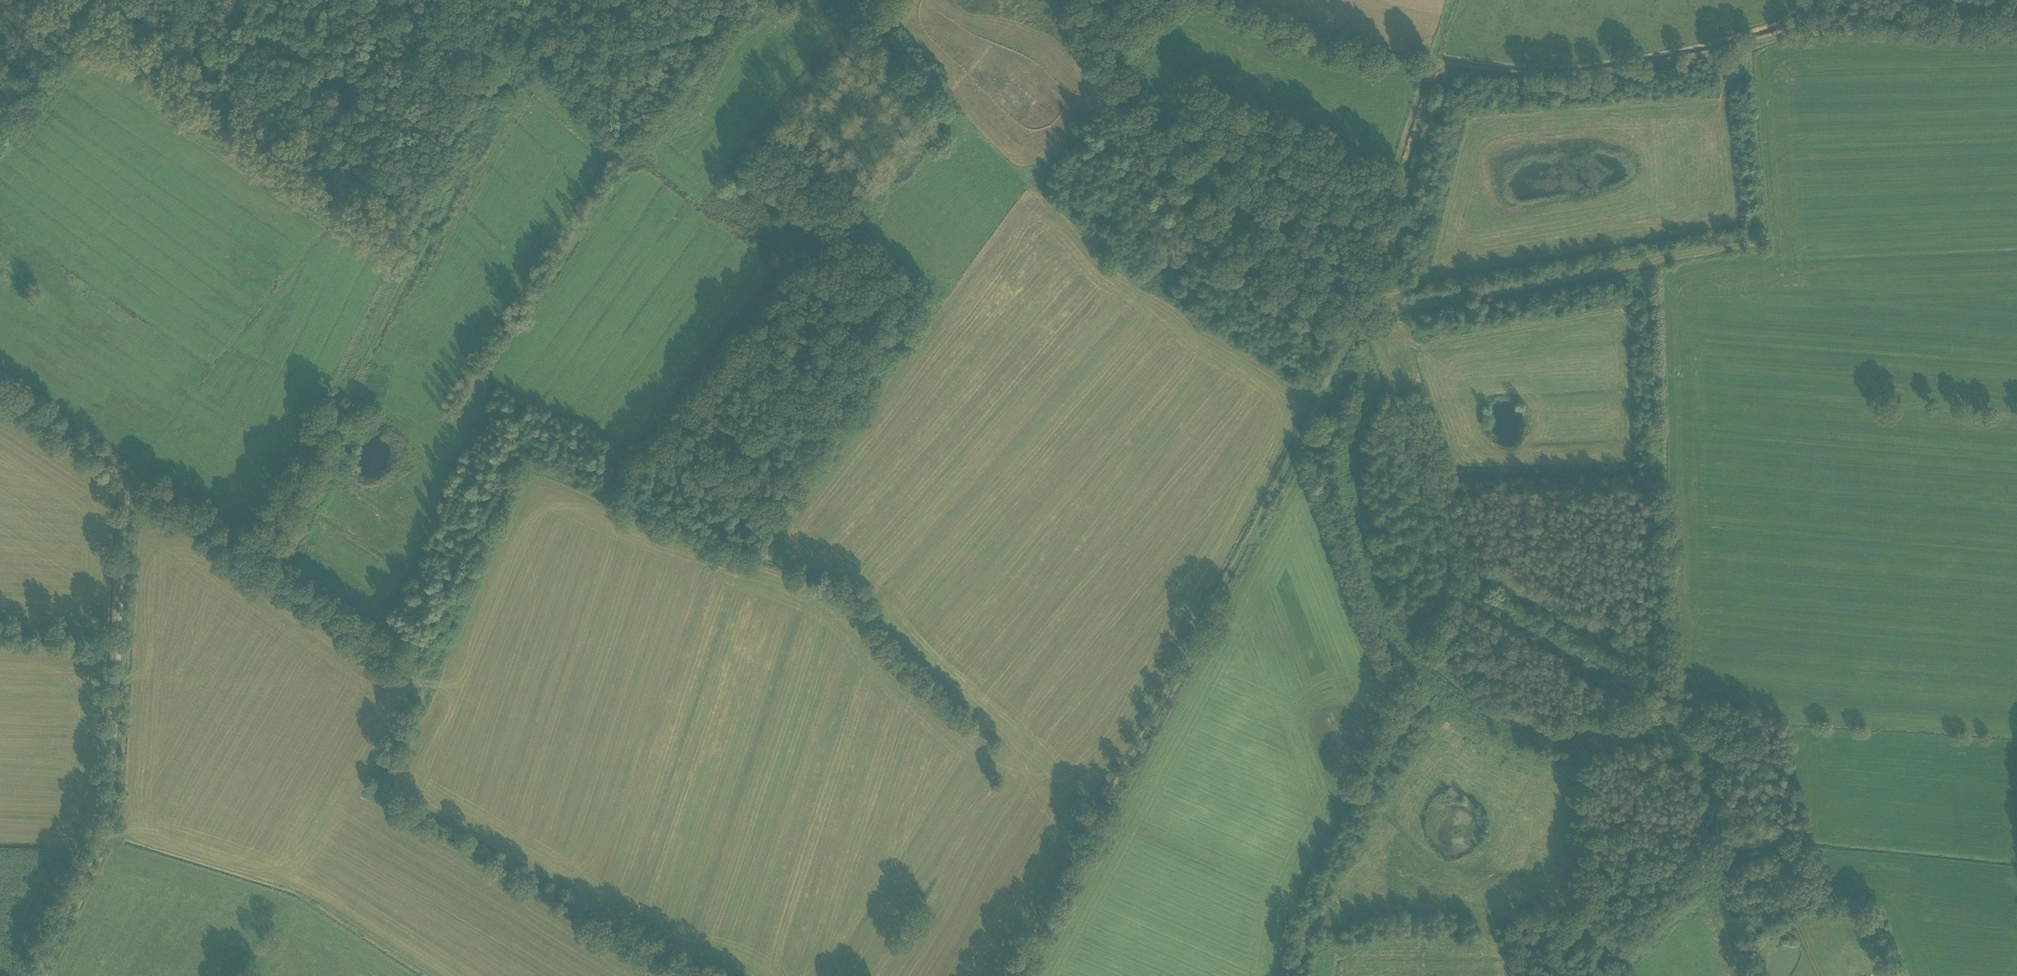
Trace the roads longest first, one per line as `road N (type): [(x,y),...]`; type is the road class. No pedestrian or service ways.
road 1 (track): [(1015,975),(1364,321),(1398,168),(1437,69)]
road 2 (track): [(260,570),(427,683),(382,781),(391,802),(691,975)]
road 3 (track): [(541,0),(260,570)]
road 4 (unclassified): [(36,975),(110,813),(130,482)]
road 5 (track): [(1437,69),(1572,77),(1706,55),(1793,30),(1825,0)]
road 6 (track): [(1351,343),(1308,331),(1213,271),(1198,252),(1186,201),(1091,80)]
road 7 (track): [(0,394),(260,570)]

